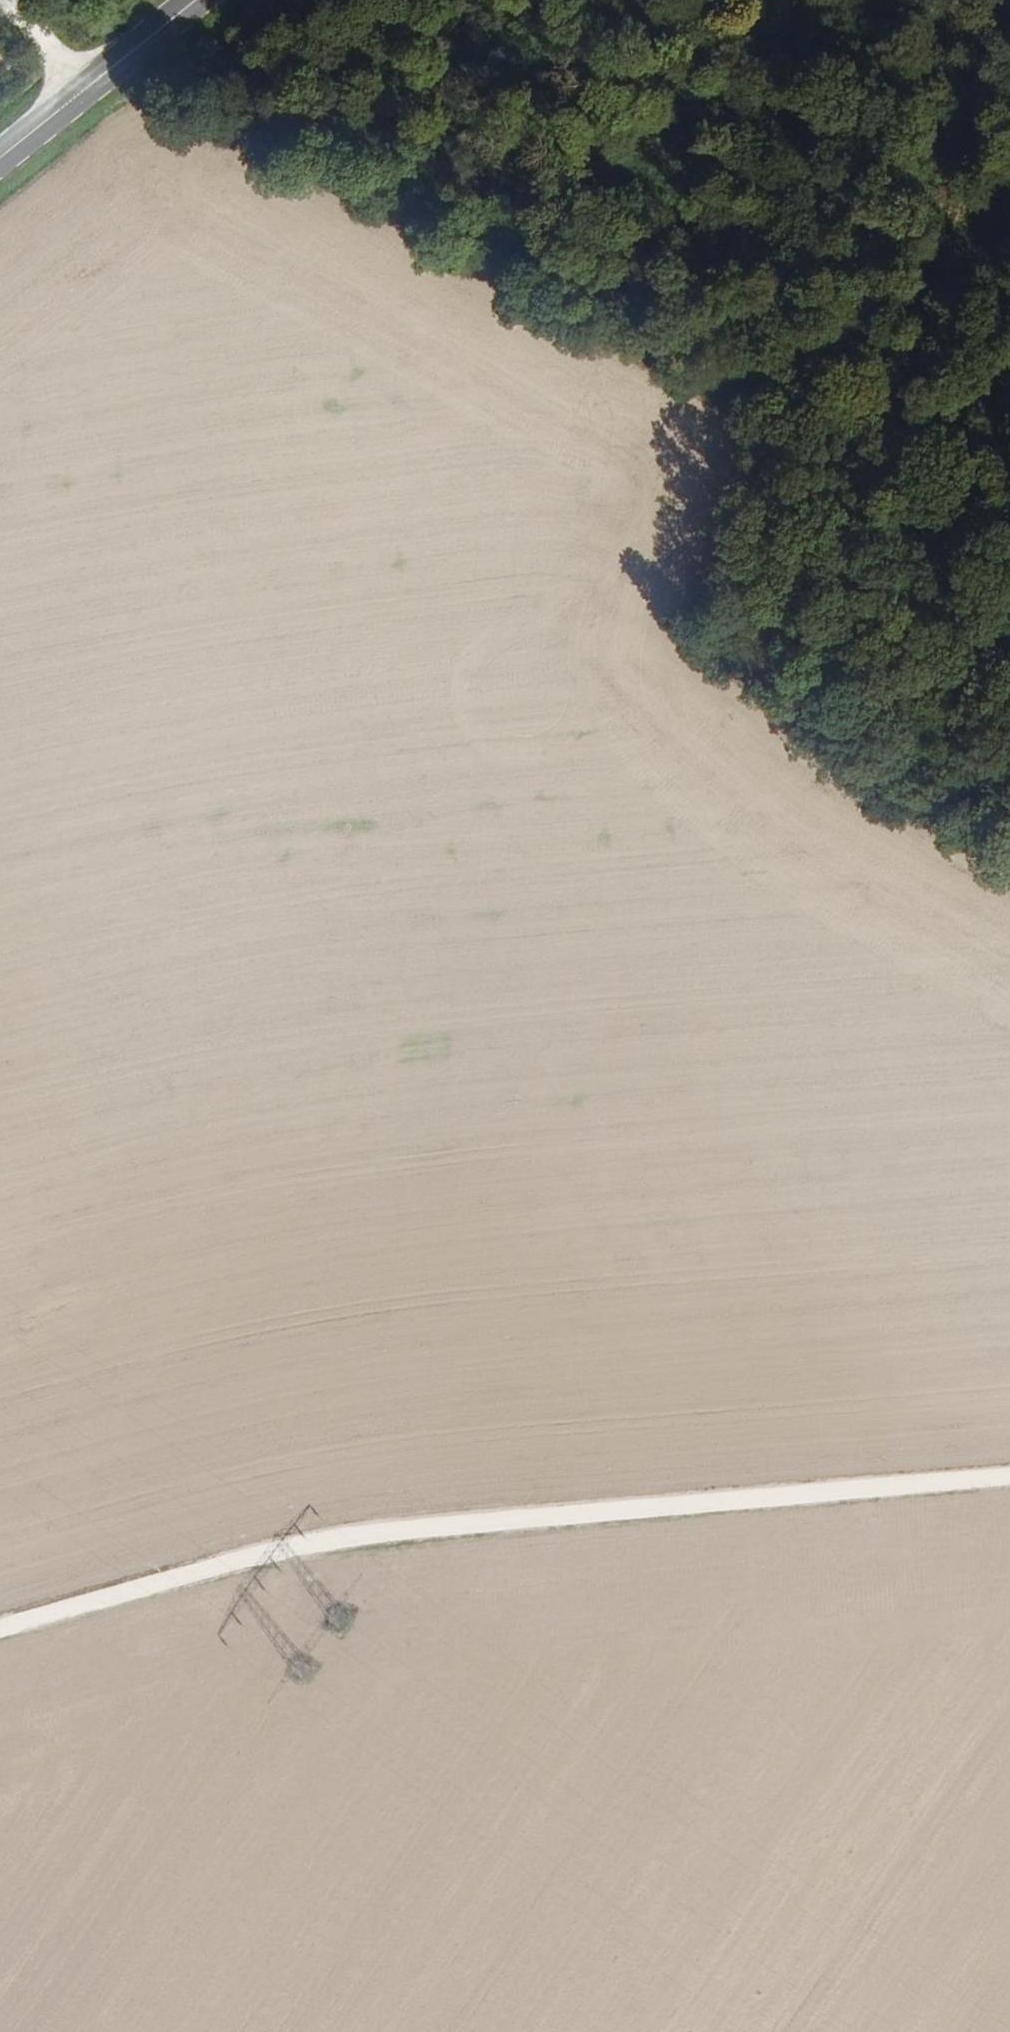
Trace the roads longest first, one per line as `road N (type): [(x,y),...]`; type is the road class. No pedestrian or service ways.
road 1 (track): [(1009,1477),(361,1535),(244,1558),(0,1627)]
road 2 (secondary): [(0,160),(198,0)]

